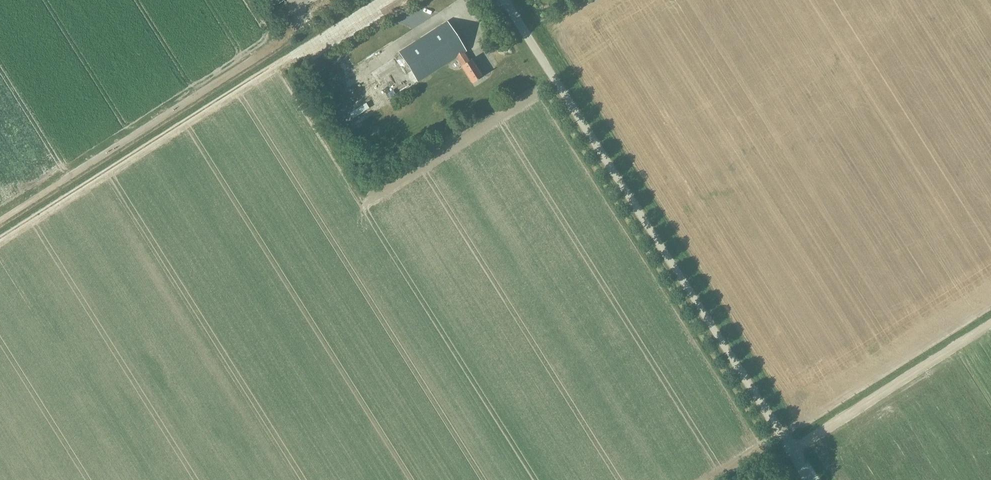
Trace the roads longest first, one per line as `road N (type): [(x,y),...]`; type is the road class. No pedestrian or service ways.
road 1 (unclassified): [(809,479),(503,0)]

